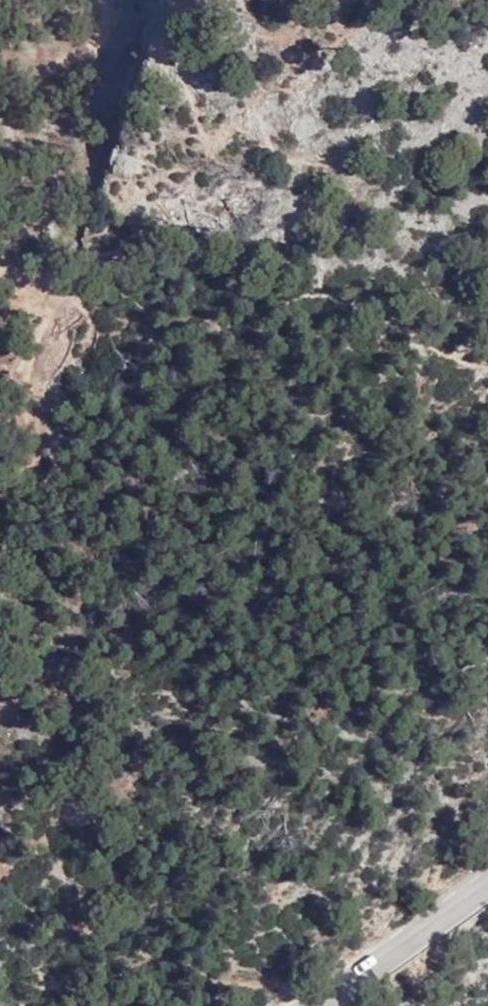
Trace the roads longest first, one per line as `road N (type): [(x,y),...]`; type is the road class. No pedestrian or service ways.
road 1 (residential): [(487,882),(316,1005)]

